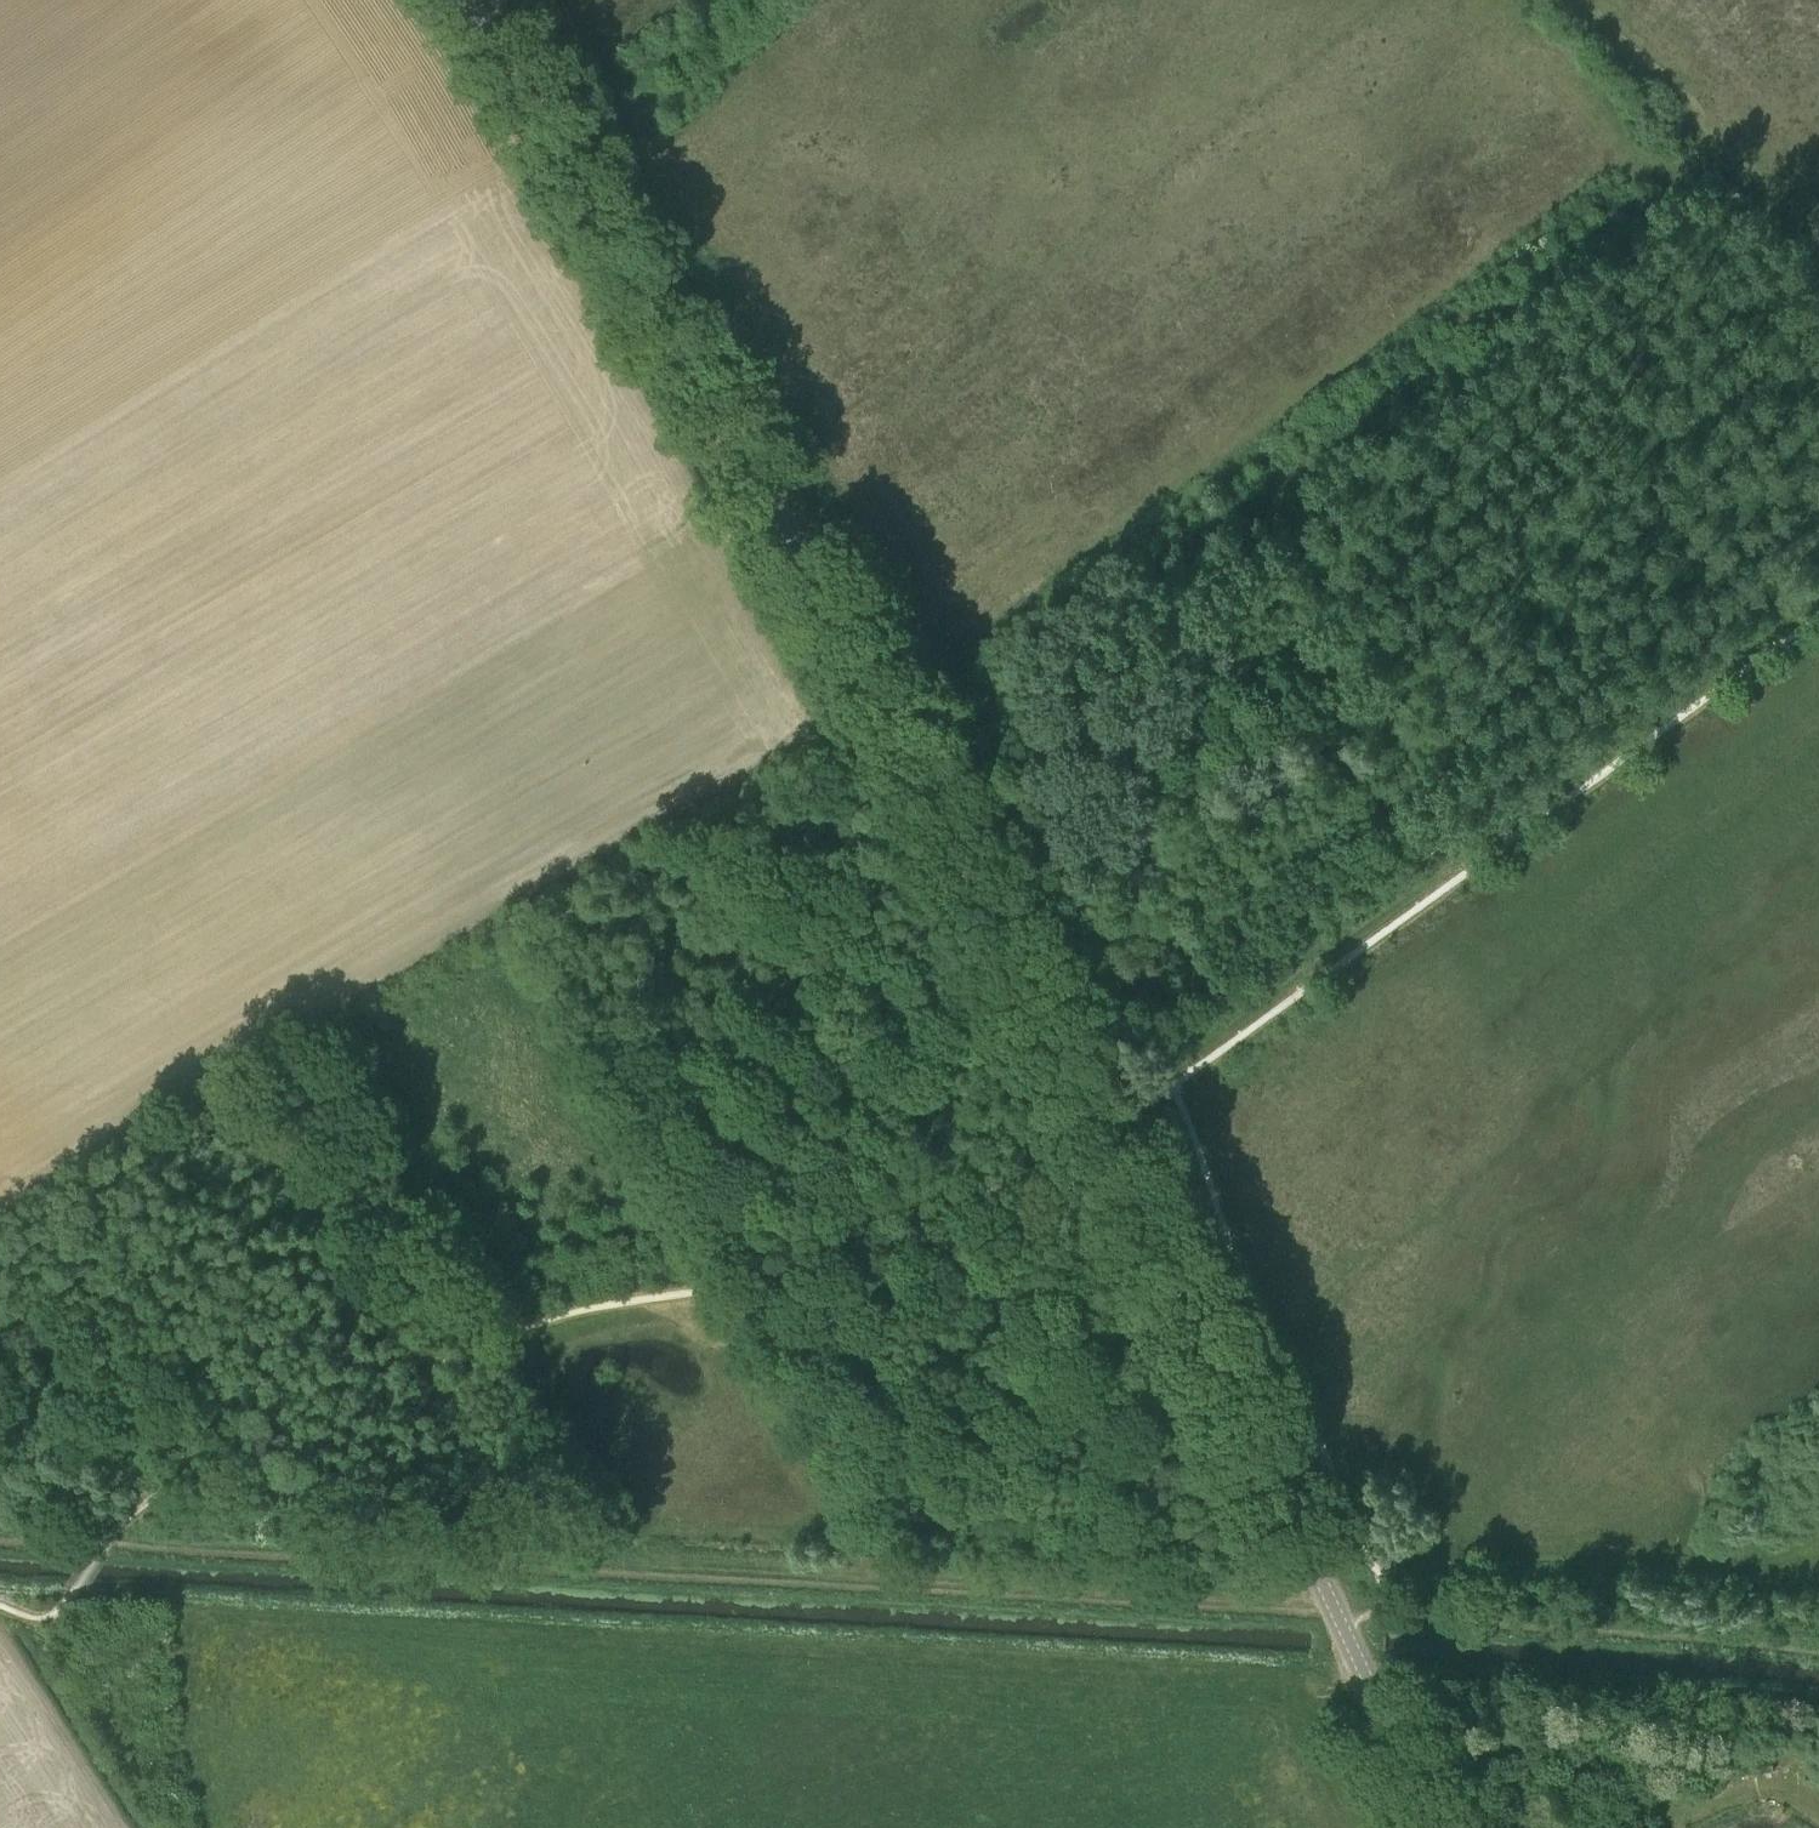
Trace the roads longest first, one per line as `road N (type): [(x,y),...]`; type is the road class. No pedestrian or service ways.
road 1 (tertiary): [(1437,1827),(959,841),(803,558),(465,0)]
road 2 (track): [(0,1536),(1336,1609)]

